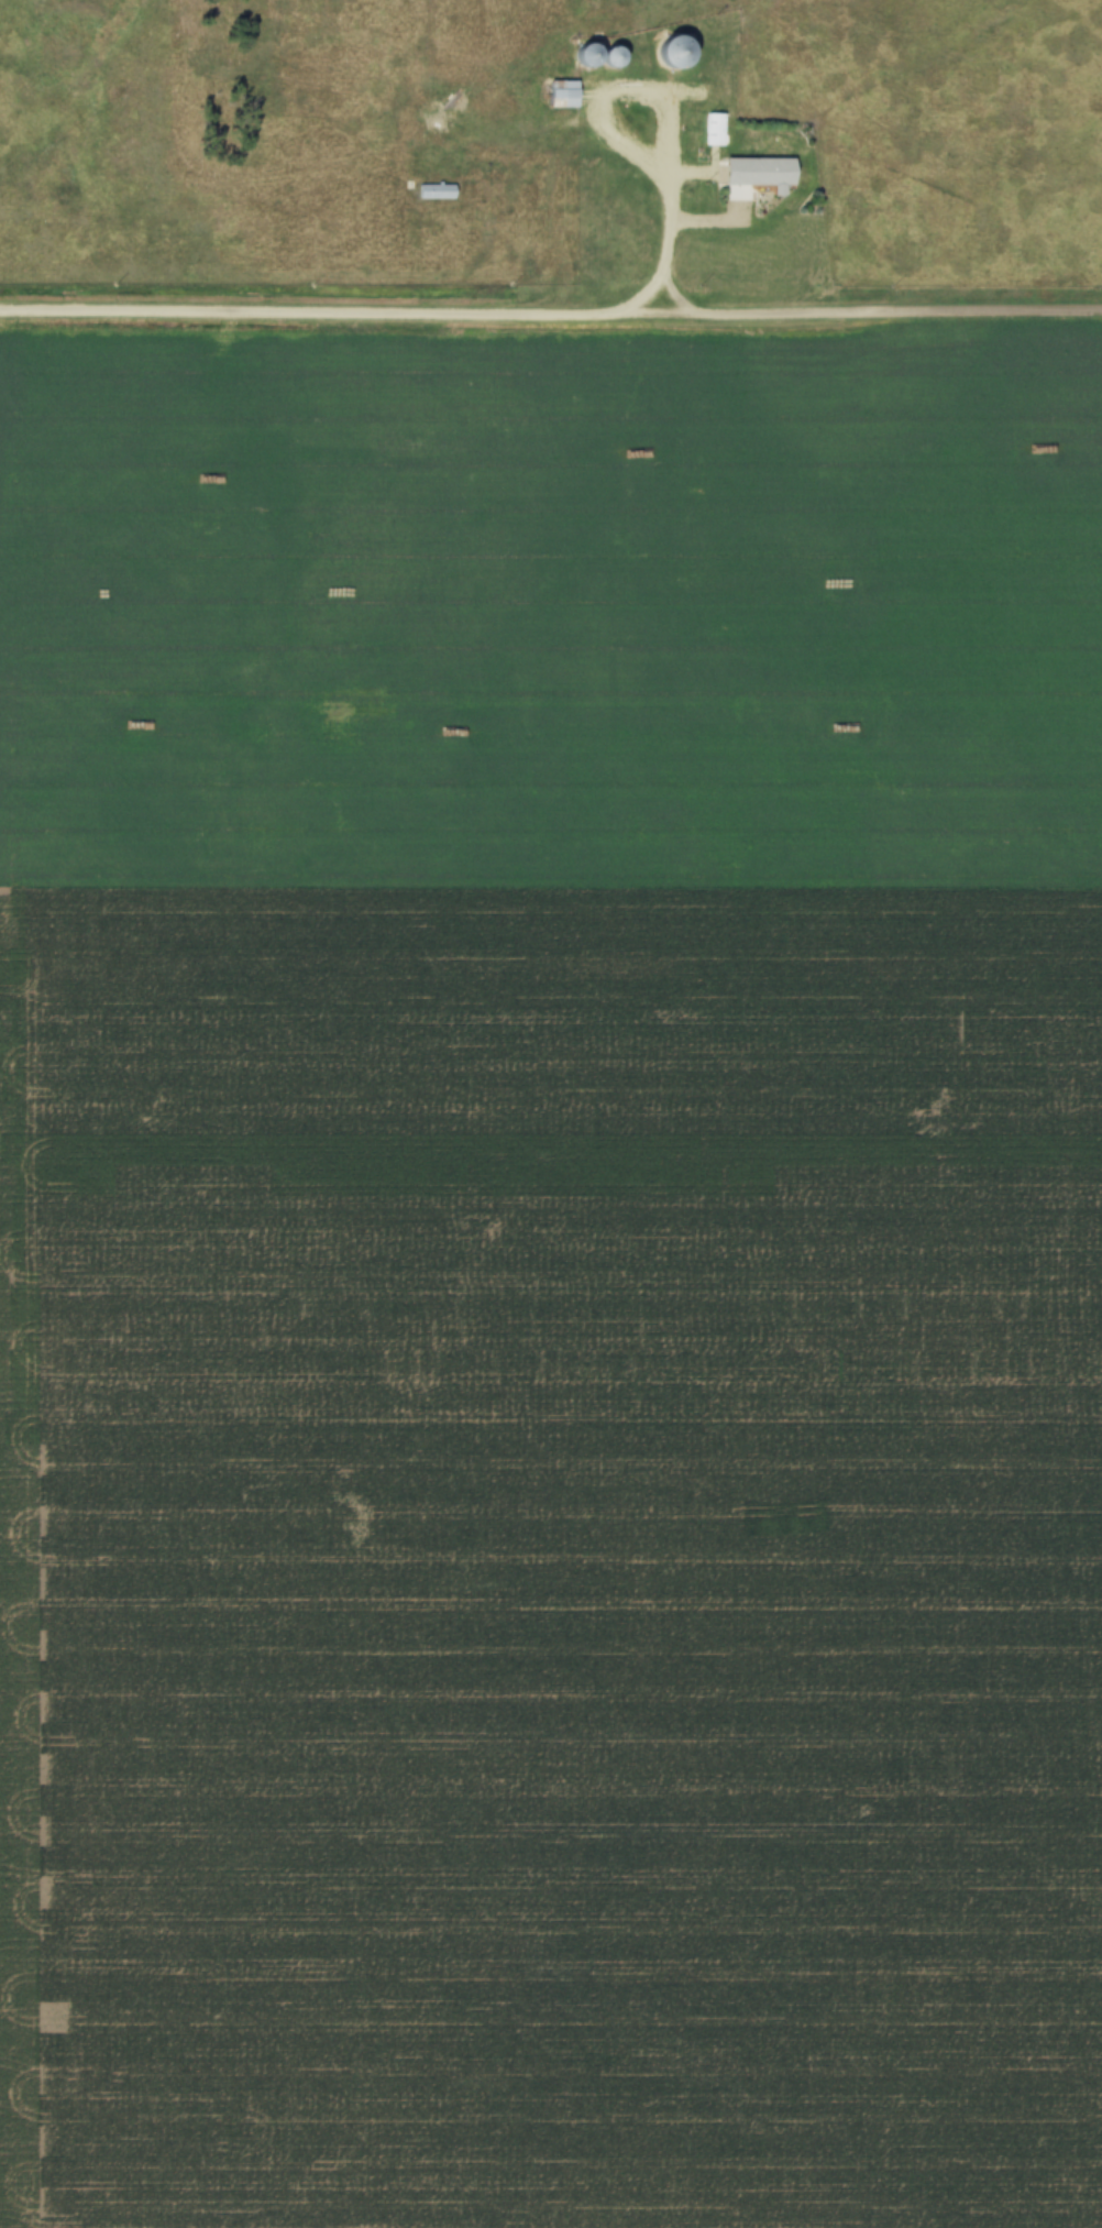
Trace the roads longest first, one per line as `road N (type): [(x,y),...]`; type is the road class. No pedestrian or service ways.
road 1 (residential): [(1101,321),(0,318)]

